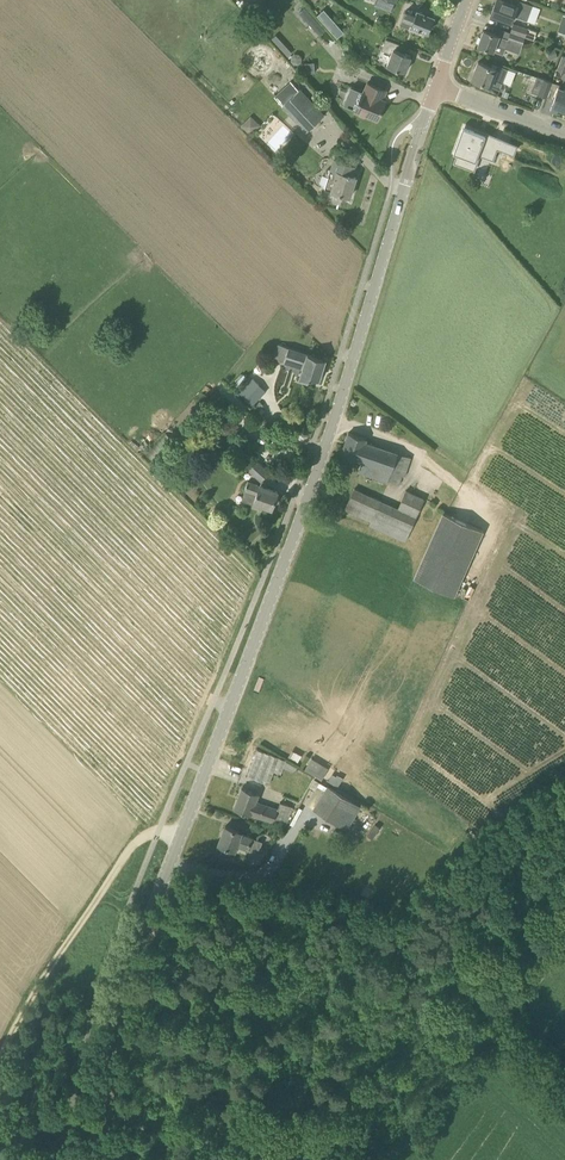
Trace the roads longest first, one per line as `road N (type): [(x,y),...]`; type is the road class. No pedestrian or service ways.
road 1 (tertiary): [(103,1159),(112,1045),(125,1002),(302,510),(436,86)]
road 2 (track): [(94,903),(0,1053)]
road 3 (residential): [(564,135),(436,86)]
road 4 (track): [(179,840),(158,830),(139,839),(94,903)]

